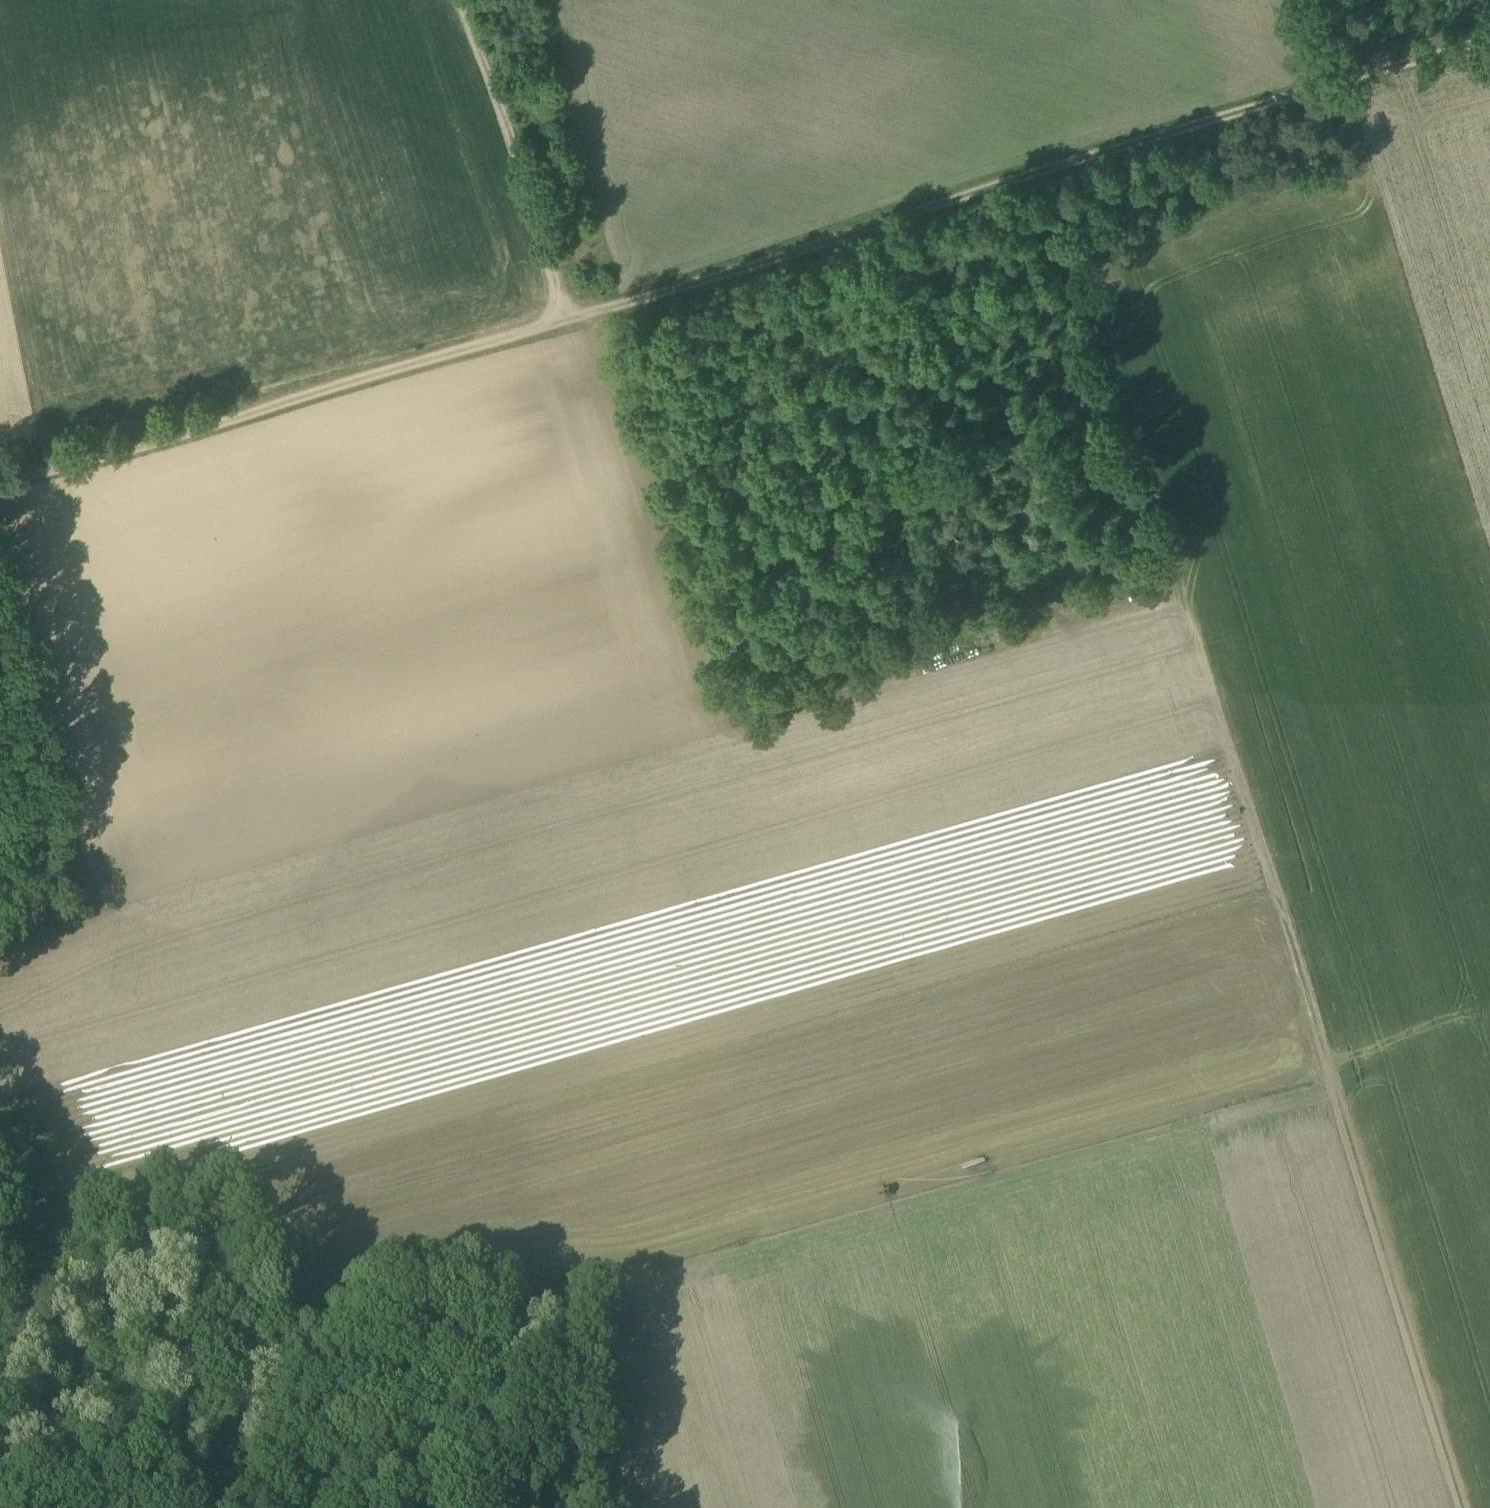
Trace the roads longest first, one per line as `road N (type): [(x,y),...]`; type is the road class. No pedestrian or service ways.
road 1 (track): [(1489,38),(1339,76),(765,263),(573,315)]
road 2 (track): [(573,315),(0,482)]
road 3 (track): [(573,315),(470,0)]

